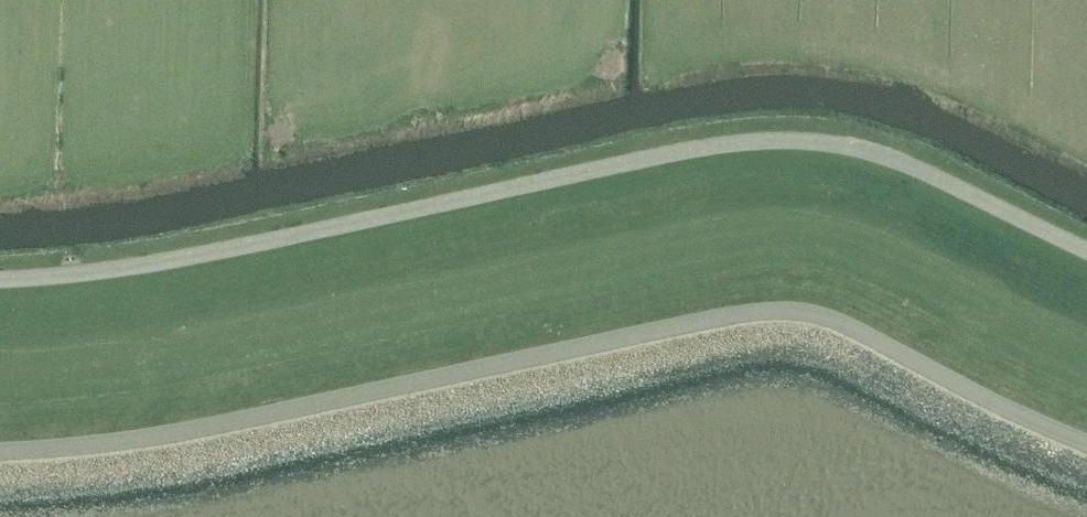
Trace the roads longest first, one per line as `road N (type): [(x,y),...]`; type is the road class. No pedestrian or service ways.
road 1 (unclassified): [(0,448),(216,422),(771,308),(850,323),(1086,436)]
road 2 (unclassified): [(1086,257),(907,169),(786,147),(700,156),(168,270),(0,288)]

